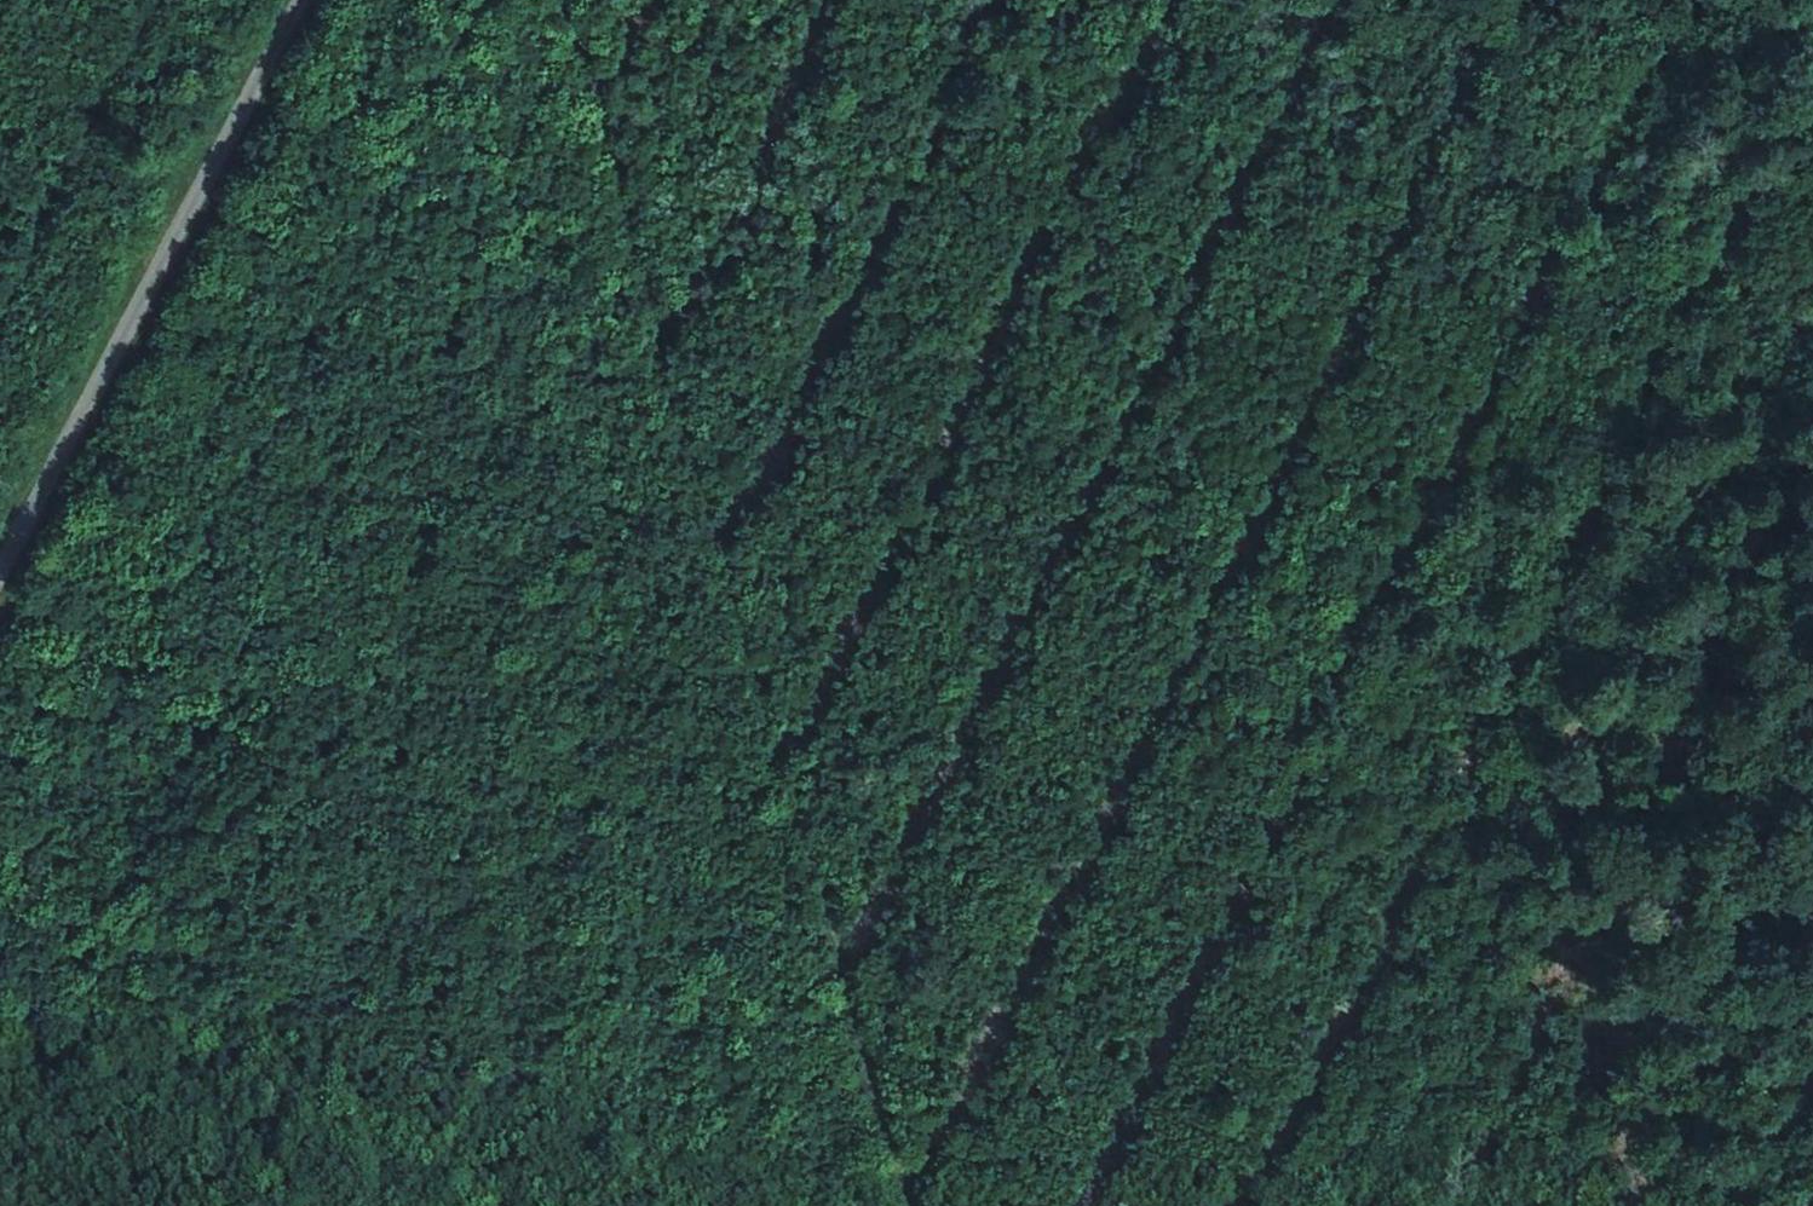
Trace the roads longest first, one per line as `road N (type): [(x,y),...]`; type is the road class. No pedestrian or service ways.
road 1 (unclassified): [(0,585),(308,0)]

